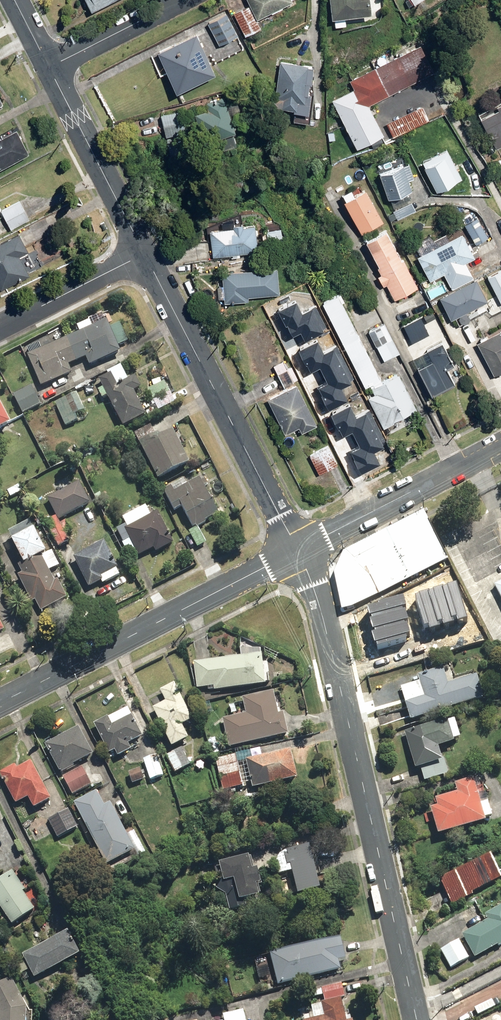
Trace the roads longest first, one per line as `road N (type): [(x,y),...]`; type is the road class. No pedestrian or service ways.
road 1 (tertiary): [(417,1019),(321,612),(298,551)]
road 2 (tertiary): [(298,551),(144,253)]
road 3 (residential): [(298,551),(0,704)]
road 4 (tertiary): [(298,551),(500,446)]
road 5 (tertiary): [(144,253),(50,68)]
road 6 (residential): [(144,253),(0,326)]
road 7 (residential): [(50,68),(181,0)]

